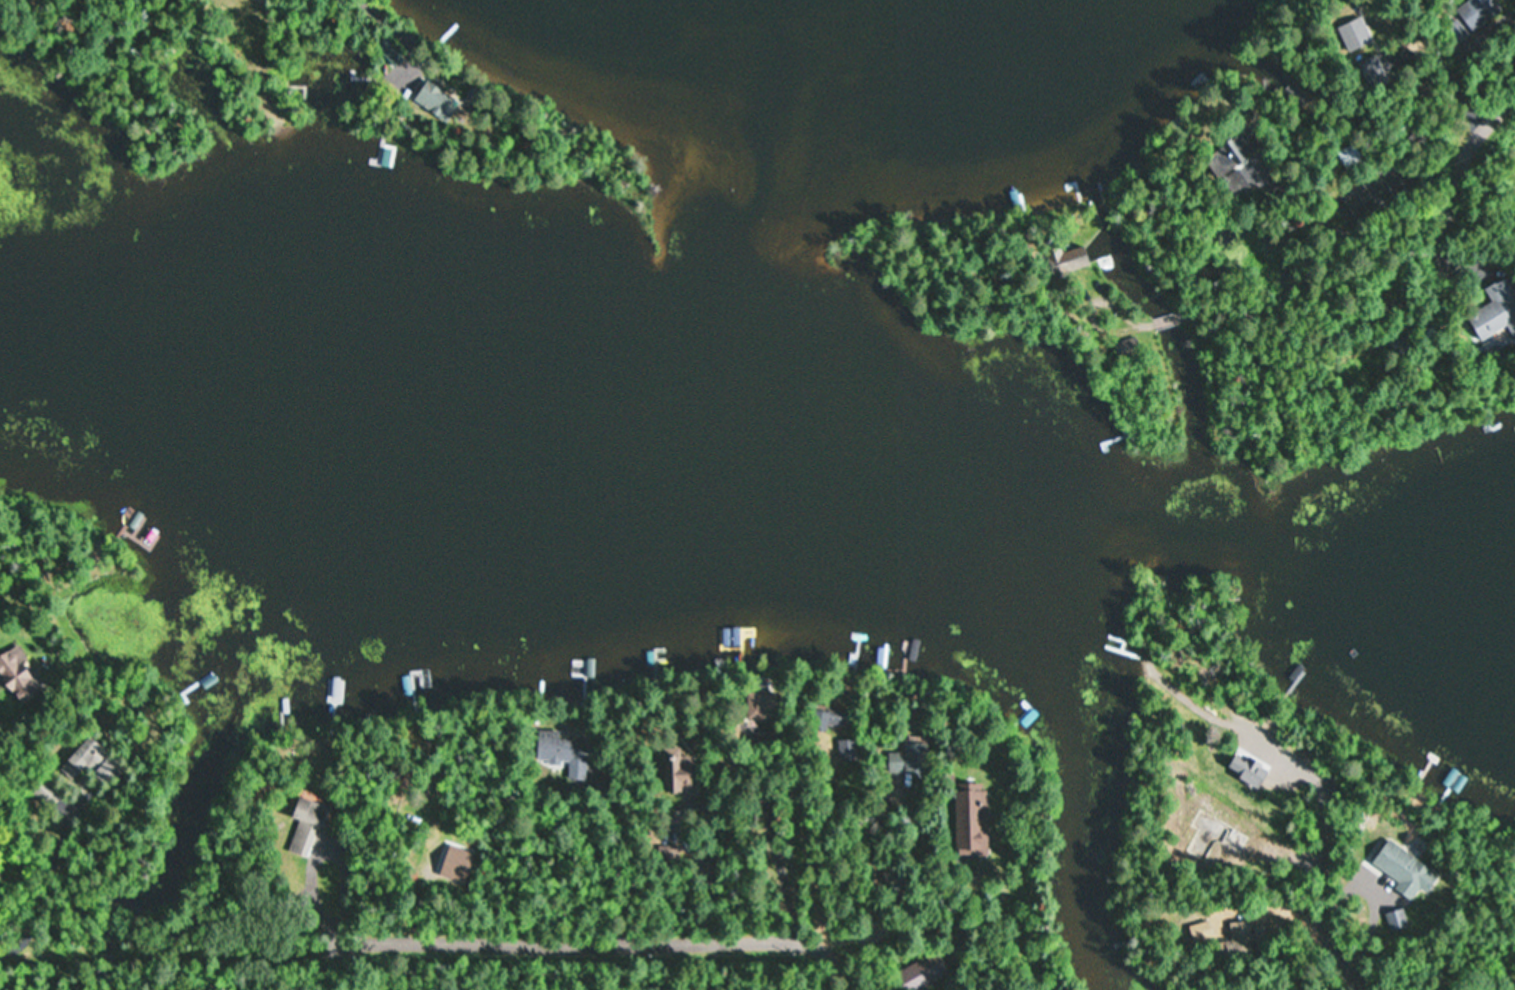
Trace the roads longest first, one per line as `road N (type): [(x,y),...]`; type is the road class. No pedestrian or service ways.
road 1 (residential): [(843,989),(806,943),(786,937),(0,941)]
road 2 (residential): [(1514,108),(1440,195),(1383,237),(1307,273)]
road 3 (residential): [(1373,989),(1314,916),(1294,904),(1219,899),(1172,912)]

